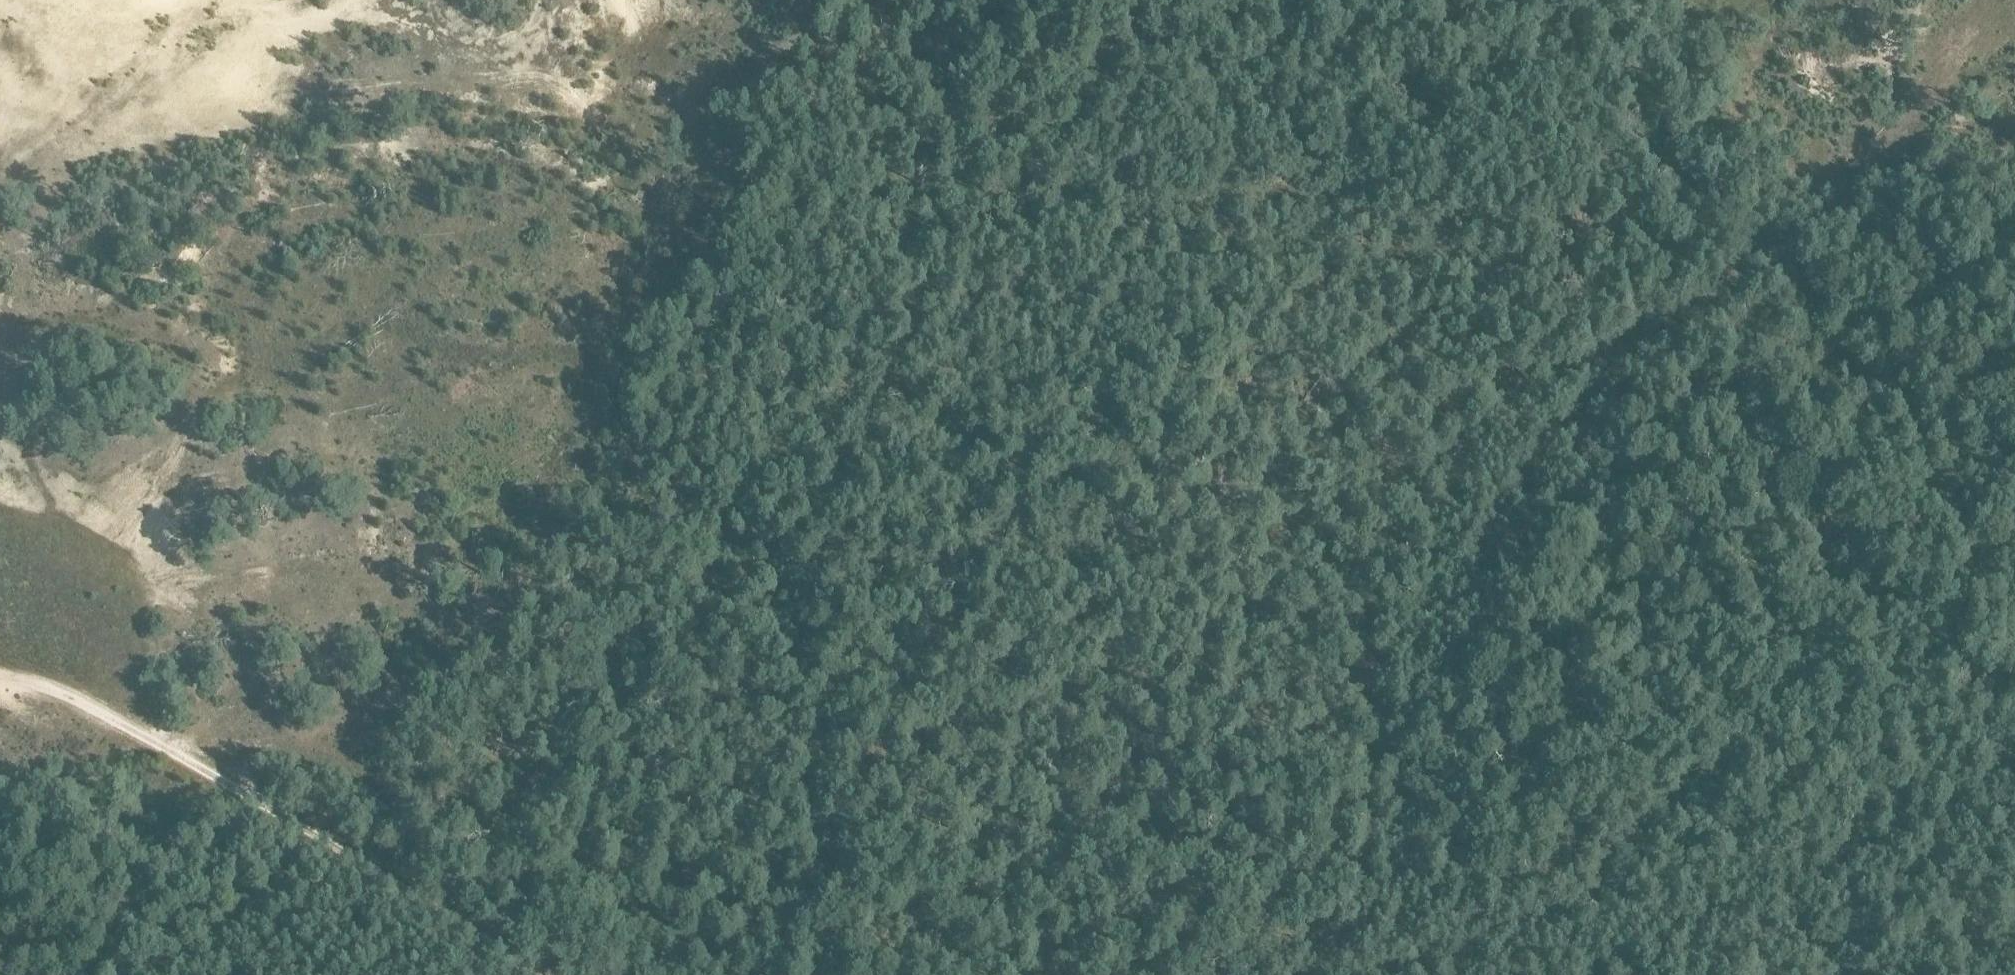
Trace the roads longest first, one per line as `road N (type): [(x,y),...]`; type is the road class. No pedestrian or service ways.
road 1 (track): [(502,954),(315,831),(0,659)]

